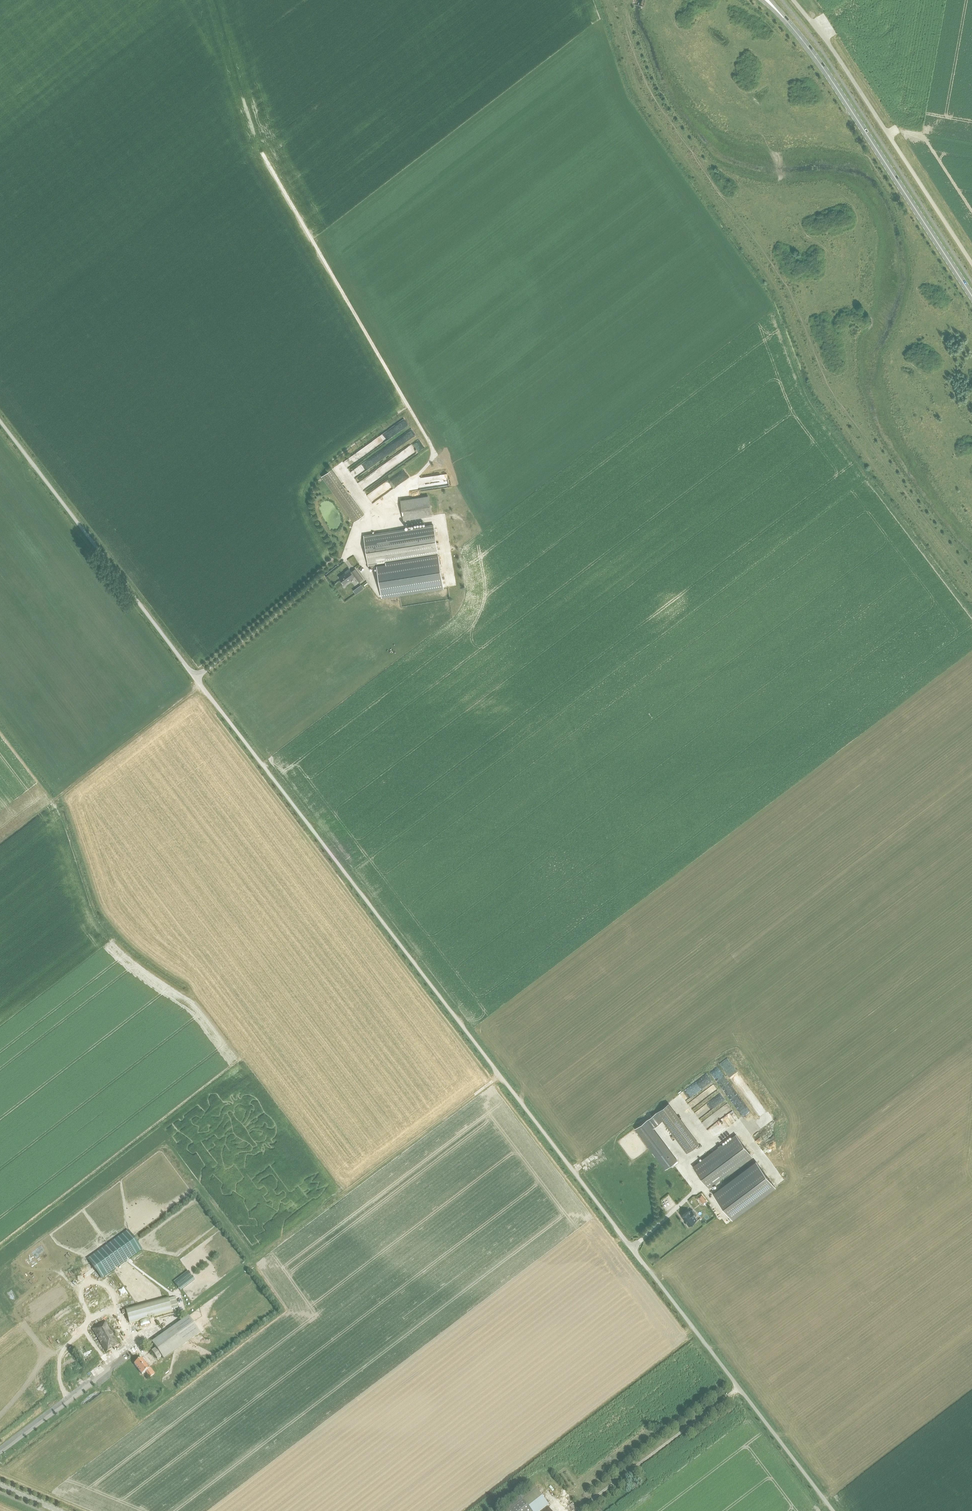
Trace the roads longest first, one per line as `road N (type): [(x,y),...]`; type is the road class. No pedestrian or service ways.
road 1 (unclassified): [(833,1510),(0,421)]
road 2 (primary): [(971,296),(783,18)]
road 3 (unclassified): [(971,263),(793,0)]

